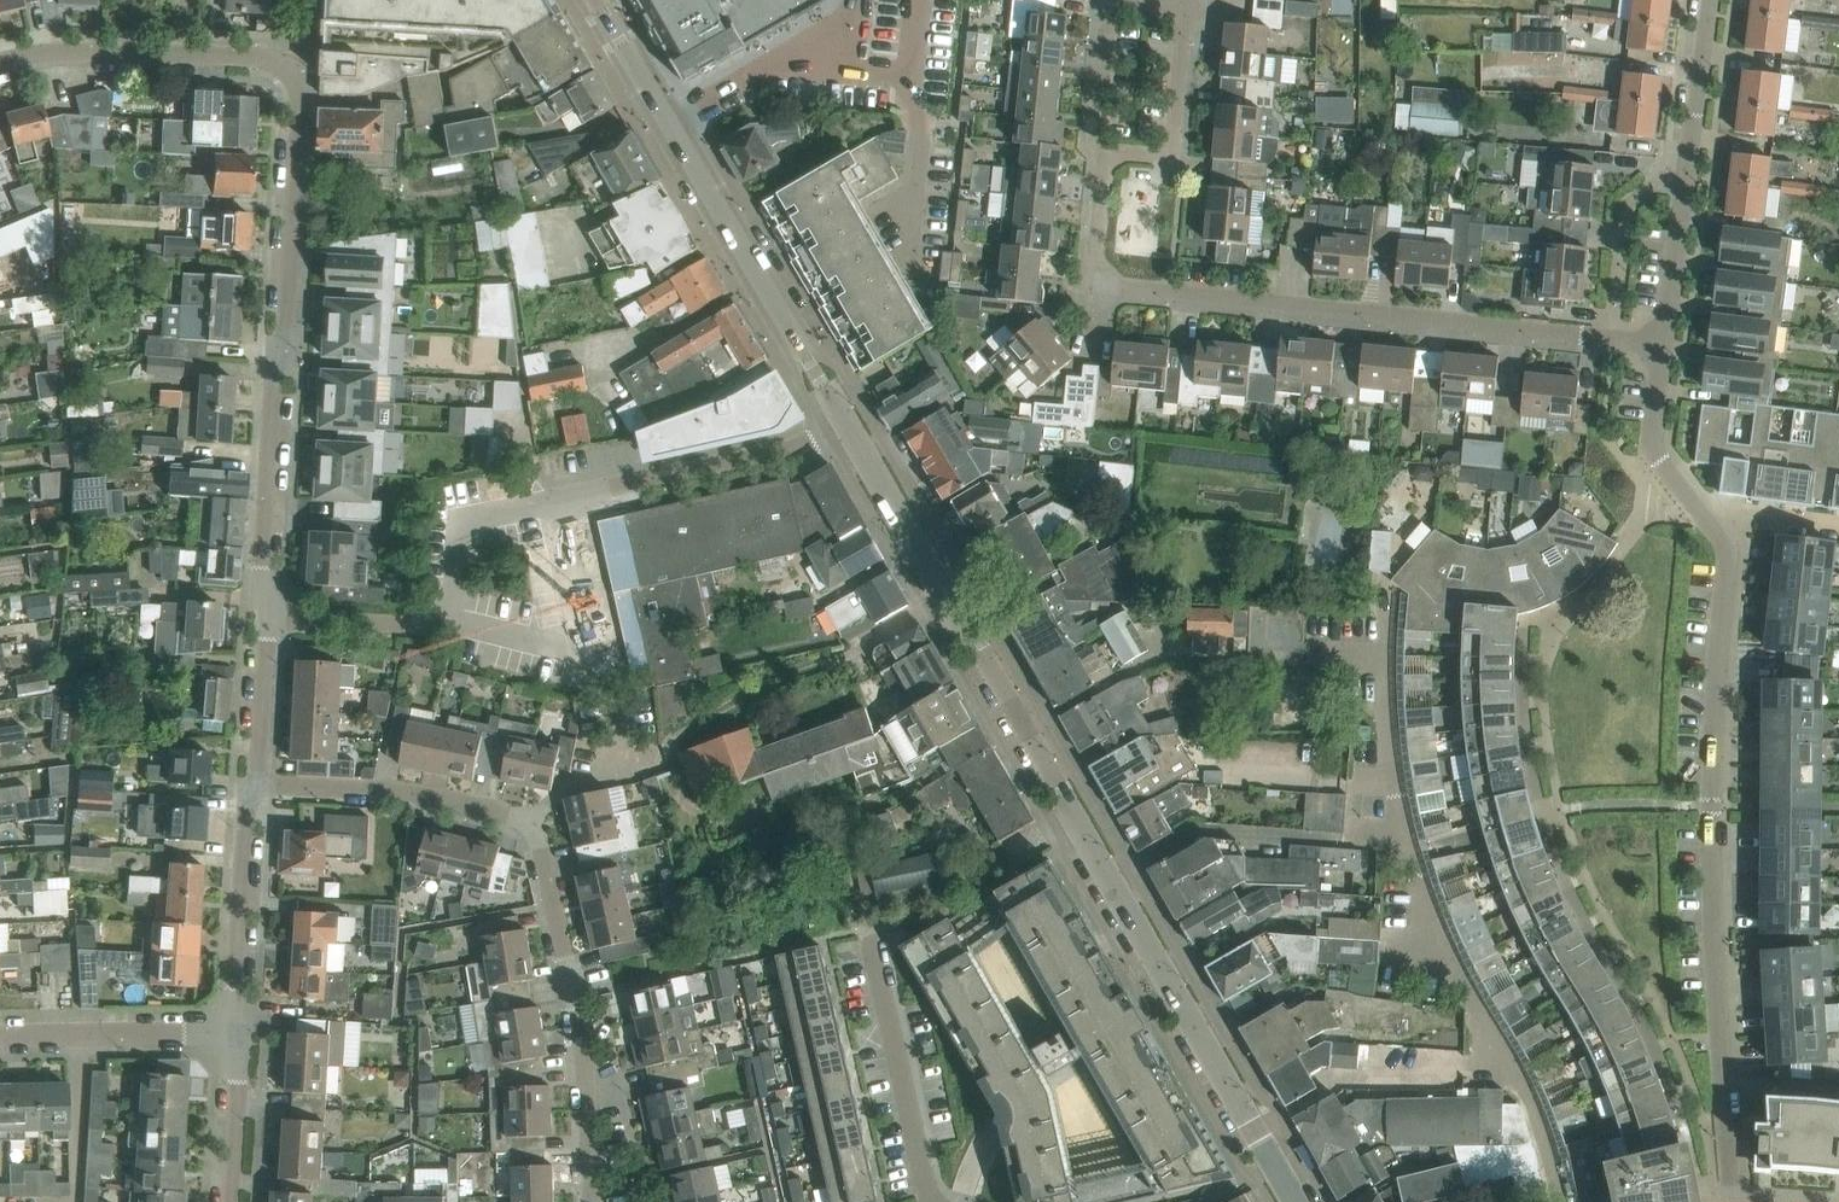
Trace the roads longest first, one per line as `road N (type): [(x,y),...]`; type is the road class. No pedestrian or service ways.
road 1 (unclassified): [(1294,1201),(846,424)]
road 2 (residential): [(1611,338),(1103,283),(1094,264),(1105,165),(1093,143),(1102,0)]
road 3 (residential): [(1733,1201),(1710,832),(1727,551),(1707,517)]
road 4 (residential): [(1560,1201),(1531,1104),(1468,993),(1412,857),(1394,786),(1388,585)]
road 5 (residential): [(265,617),(273,385),(285,326),(299,104),(293,76),(279,64)]
road 6 (unclassified): [(265,617),(451,623),(456,524),(608,488)]
road 7 (residential): [(591,1201),(579,1010),(541,846),(528,823)]
road 8 (unclassified): [(846,424),(665,119)]
road 9 (residential): [(0,64),(69,53),(258,56),(279,64)]
road 10 (residential): [(867,929),(927,1201)]
road 11 (residential): [(528,823),(416,794),(254,786)]
road 12 (residential): [(237,1033),(247,810),(254,786)]
road 13 (unclassified): [(846,424),(788,452),(608,488)]
road 14 (residential): [(0,1036),(237,1033)]
road 15 (residential): [(848,0),(840,16),(665,119)]
road 16 (residential): [(1611,338),(1628,205),(1690,168)]
road 17 (residential): [(1707,517),(1653,444),(1666,346)]
road 18 (residential): [(1666,346),(1690,168)]
road 19 (residential): [(528,823),(568,787),(623,771),(609,705)]
road 20 (residential): [(1690,168),(1712,0)]
road 21 (residential): [(254,786),(265,617)]
road 22 (residential): [(230,1201),(237,1033)]
road 23 (unclassified): [(665,119),(593,0)]
road 24 (residential): [(1838,531),(1707,517)]

